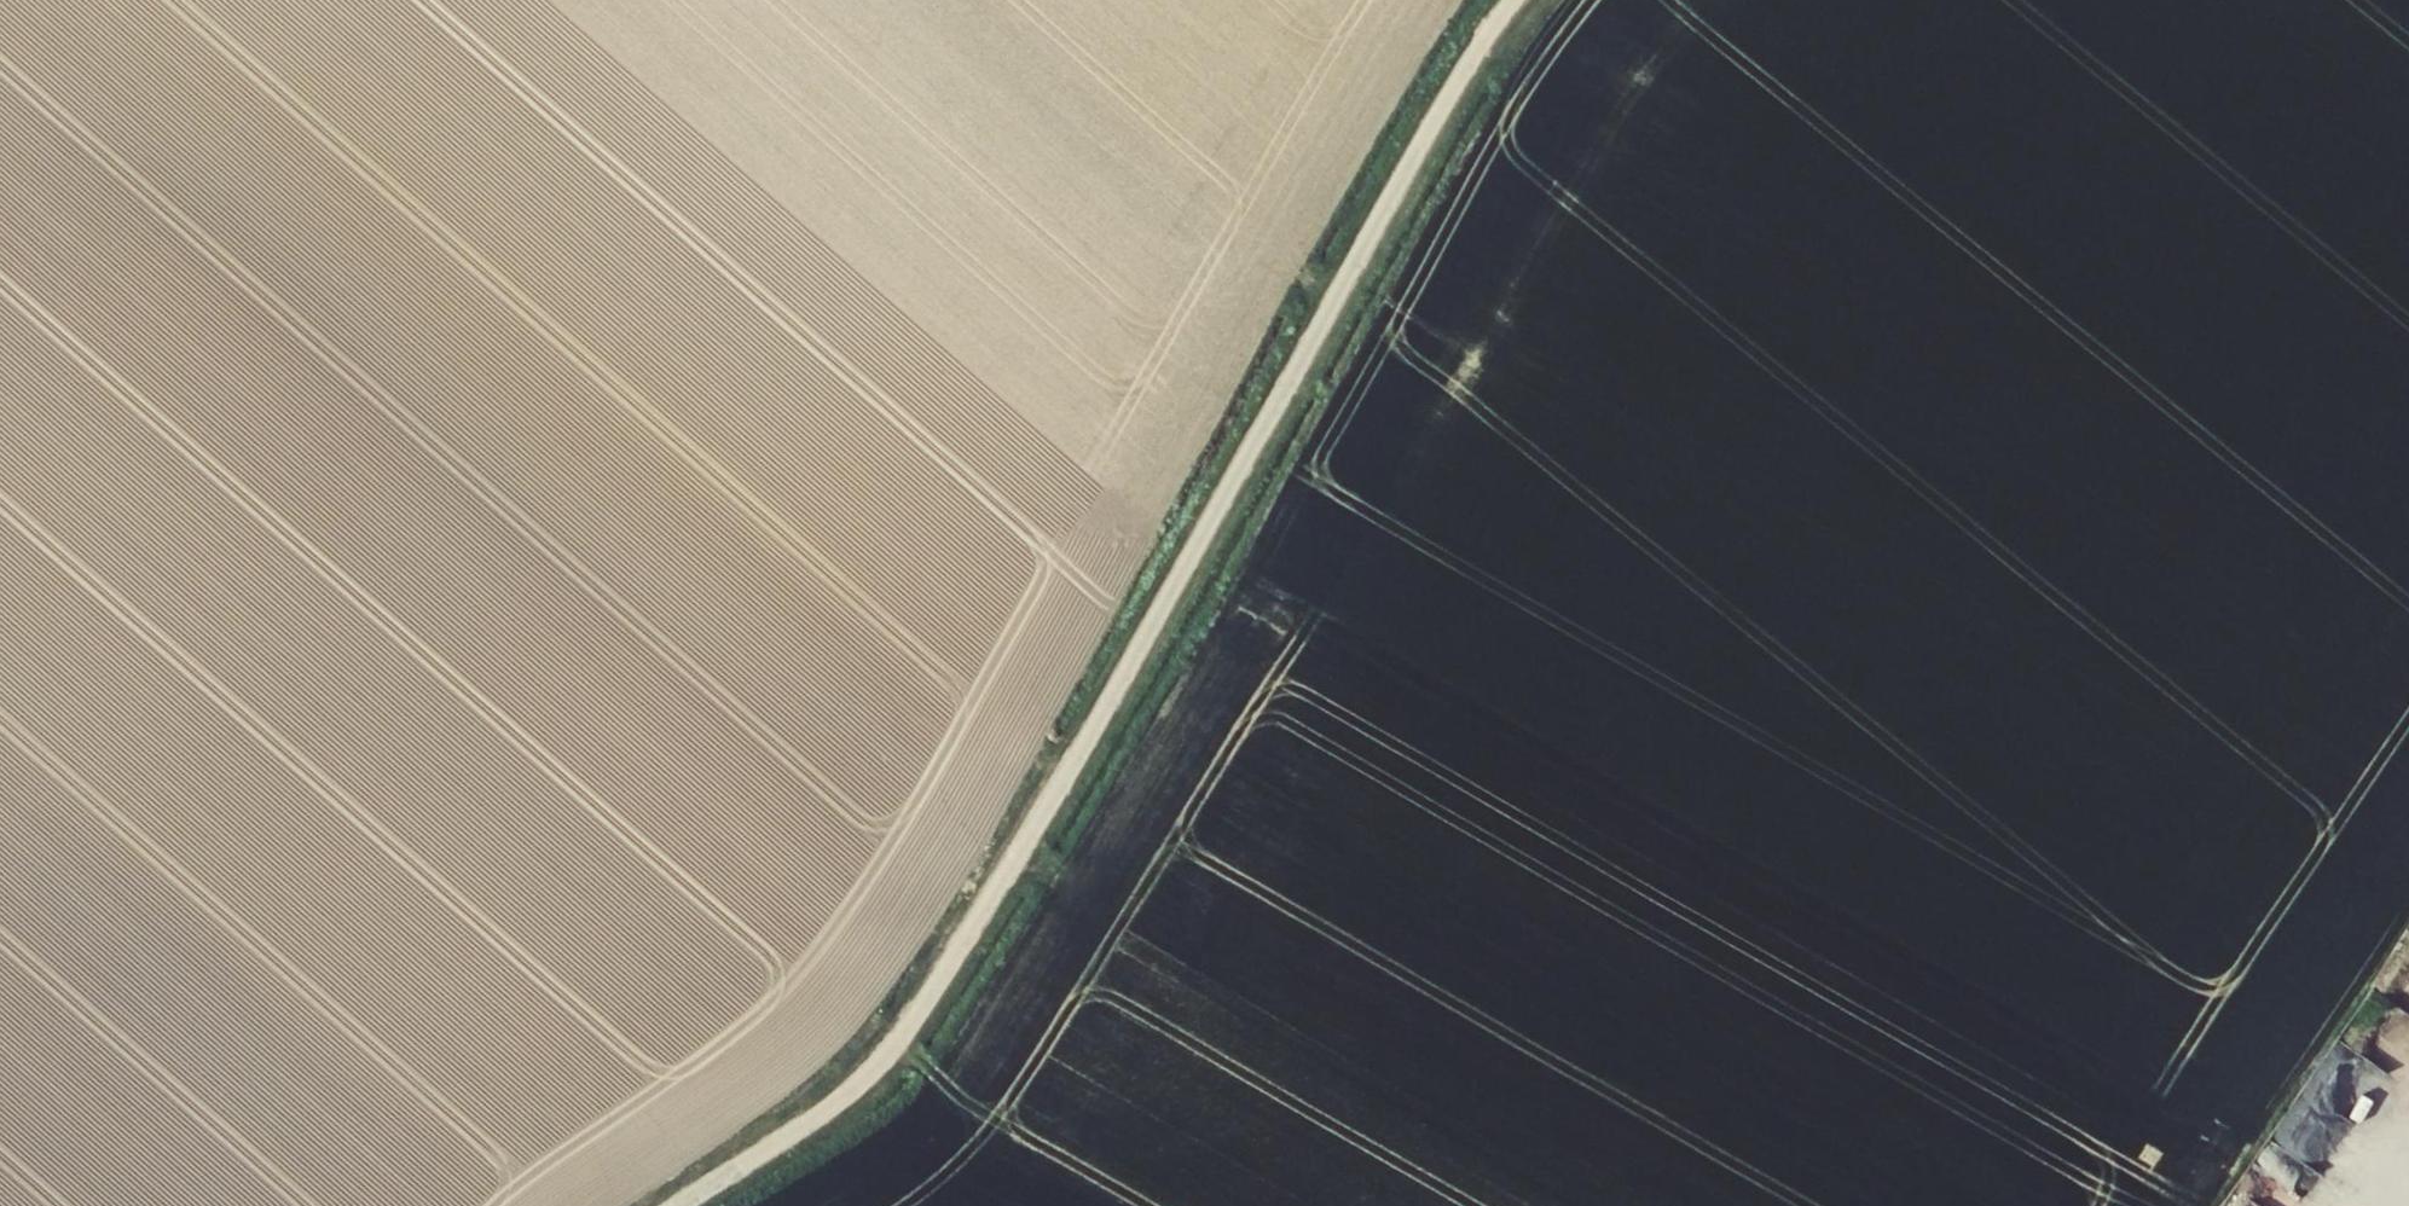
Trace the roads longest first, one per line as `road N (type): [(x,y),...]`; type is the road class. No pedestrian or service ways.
road 1 (unclassified): [(680,1205),(850,1095),(905,1034),(1057,794),(1472,60),(1514,0)]

